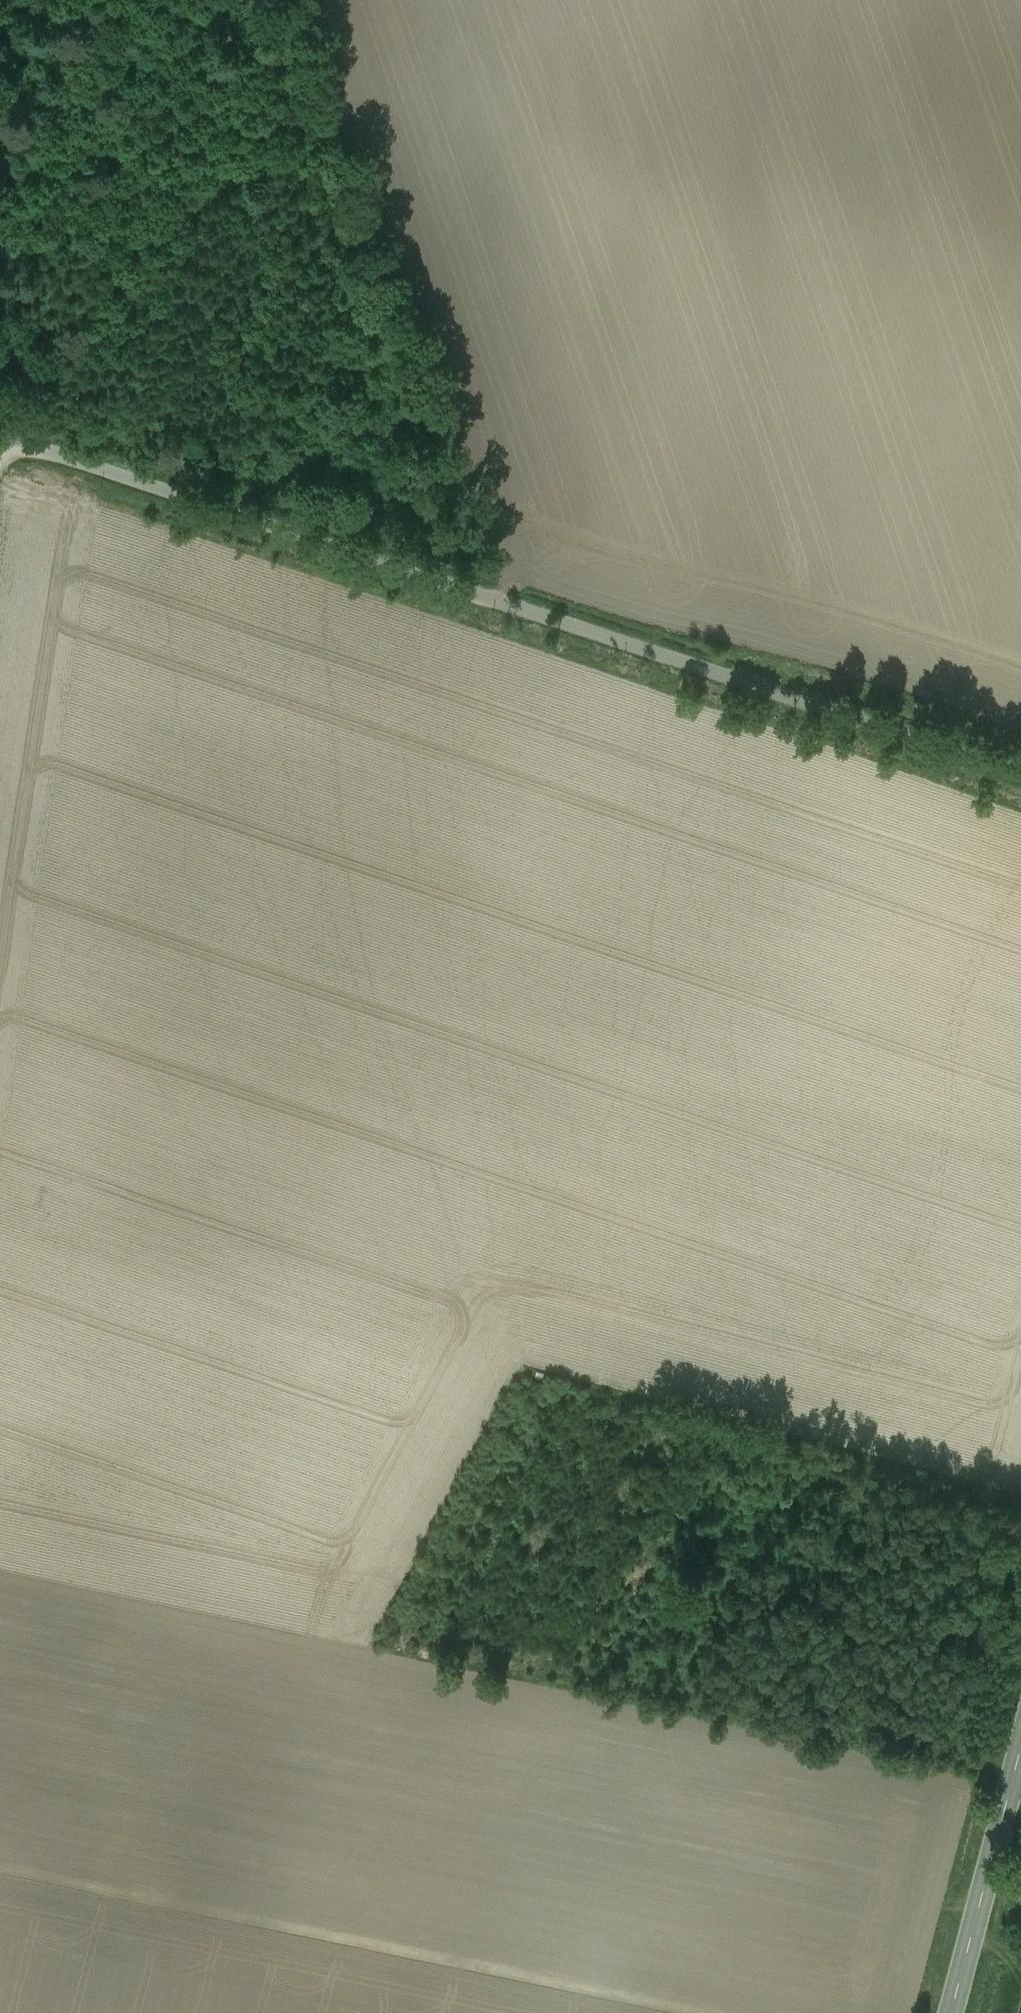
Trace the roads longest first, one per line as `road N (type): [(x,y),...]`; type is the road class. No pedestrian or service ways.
road 1 (unclassified): [(0,444),(1020,774)]
road 2 (tertiary): [(1020,1747),(950,2012)]

